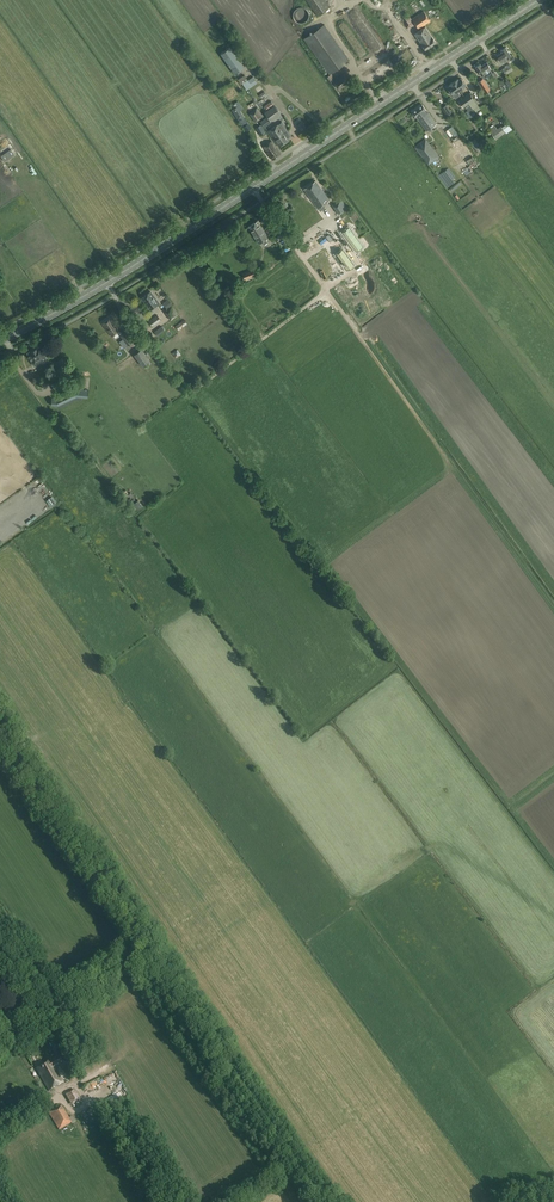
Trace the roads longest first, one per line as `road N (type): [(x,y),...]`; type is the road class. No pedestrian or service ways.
road 1 (primary): [(0,341),(111,283),(539,0)]
road 2 (unclassified): [(322,1201),(0,732)]
road 3 (track): [(153,954),(0,1046)]
road 4 (track): [(56,1013),(72,1083),(0,1135)]

